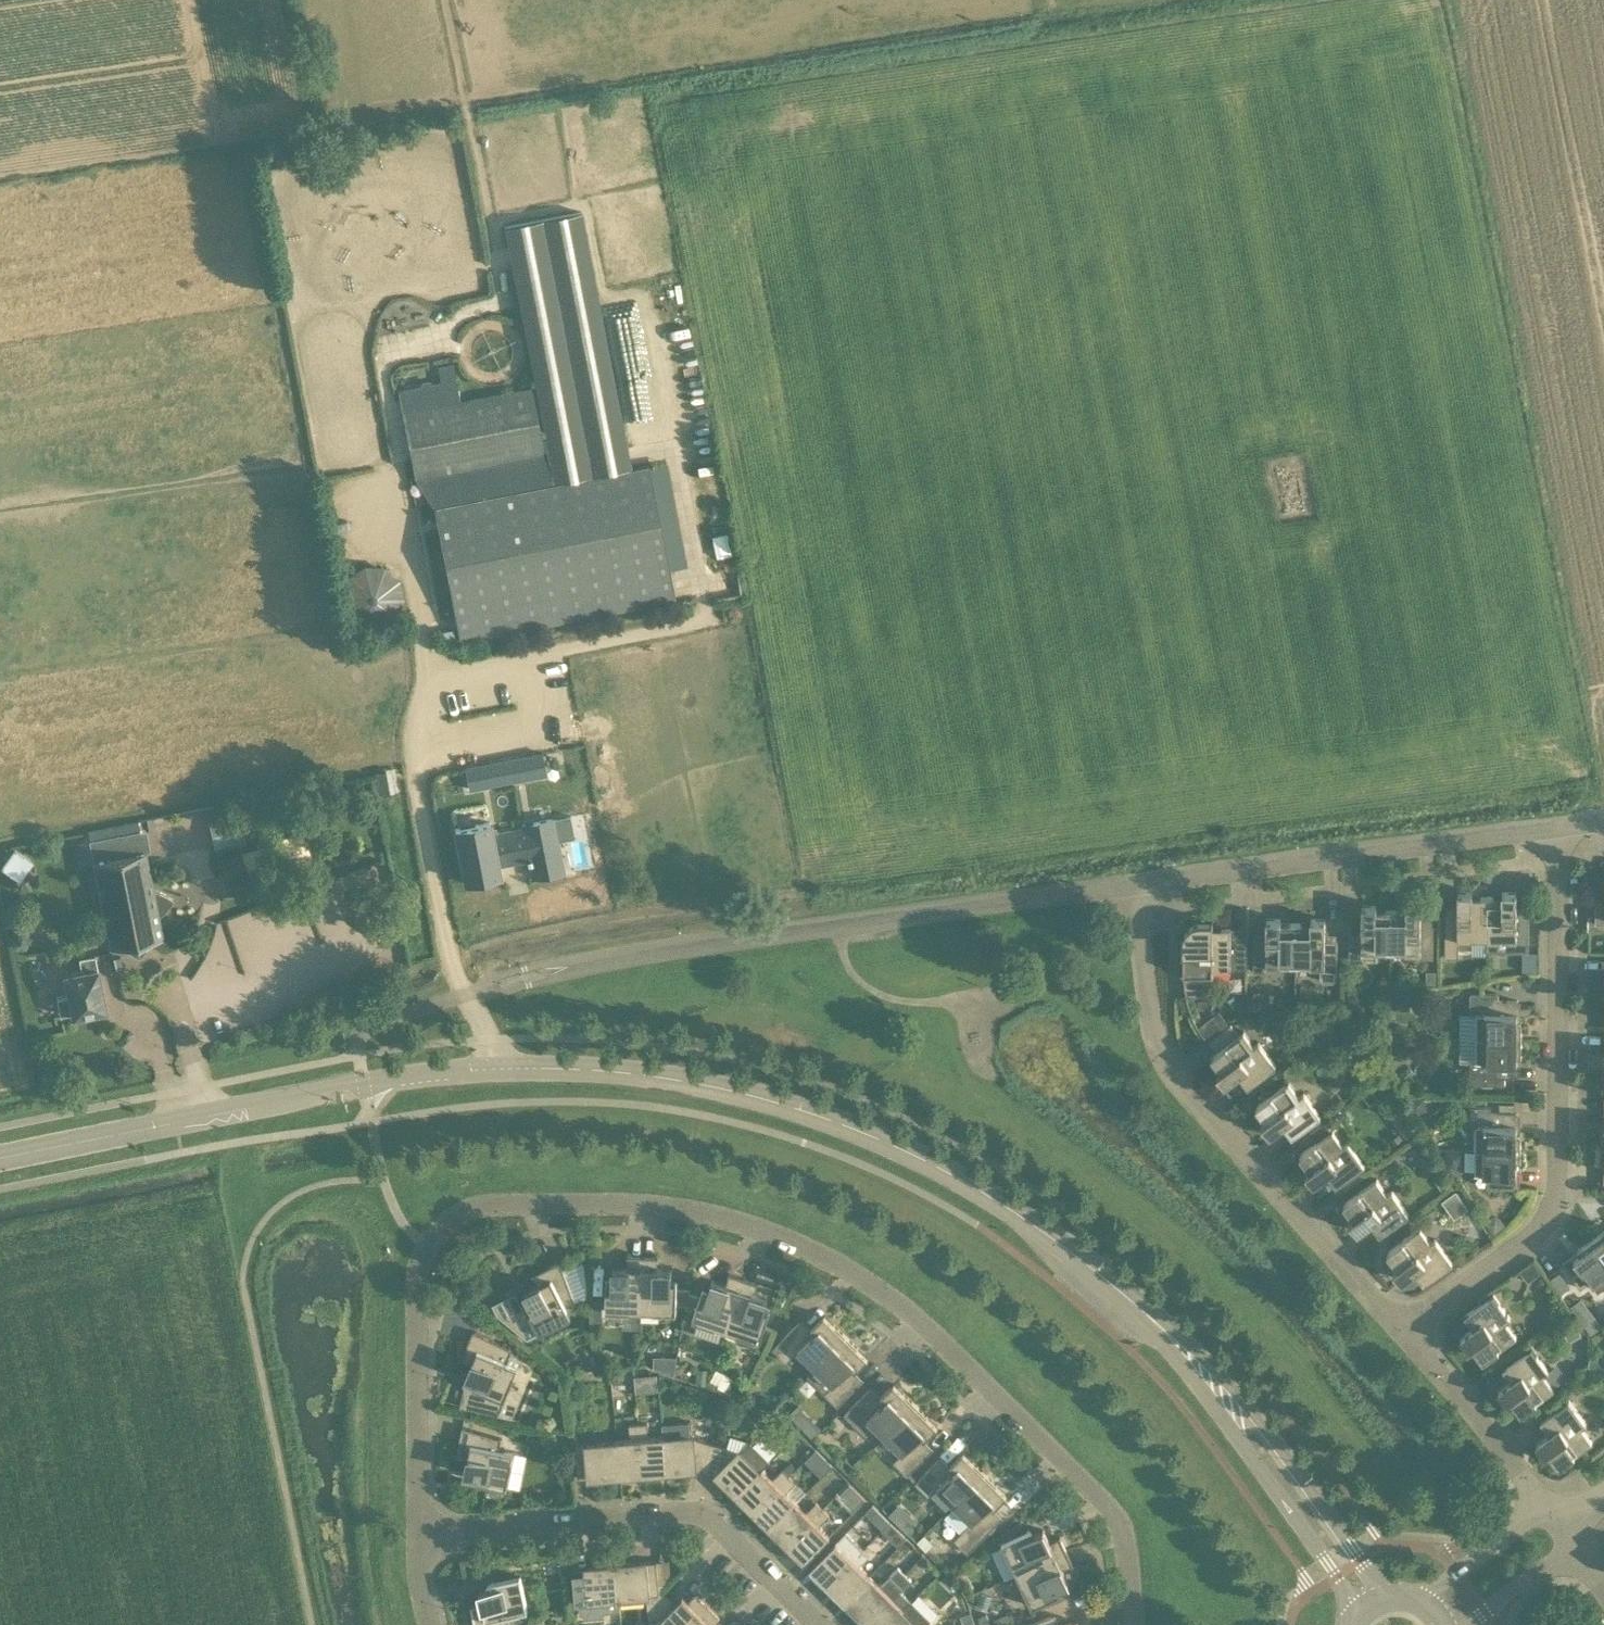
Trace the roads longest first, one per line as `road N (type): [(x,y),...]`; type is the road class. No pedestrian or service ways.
road 1 (secondary): [(1372,1606),(1190,1357),(1051,1237),(926,1161),(814,1114),(647,1075),(500,1069),(341,1088)]
road 2 (residential): [(1132,1624),(1125,1542),(1107,1507),(913,1317),(838,1263),(739,1221),(661,1202),(476,1208),(443,1226),(424,1250),(414,1292),(421,1532)]
road 3 (residential): [(1406,1337),(1537,1232),(1553,1207),(1554,828)]
road 4 (residential): [(580,964),(1133,884)]
road 5 (residential): [(1406,1337),(1164,1066),(1133,884)]
road 6 (residential): [(817,1624),(709,1519),(687,1513),(421,1532)]
road 7 (residential): [(1133,884),(1554,828)]
road 8 (secondary): [(0,1158),(341,1088)]
road 9 (residential): [(1547,1511),(1406,1337)]
road 10 (residential): [(1547,1511),(1413,1602)]
road 11 (residential): [(1469,1624),(1574,1548)]

